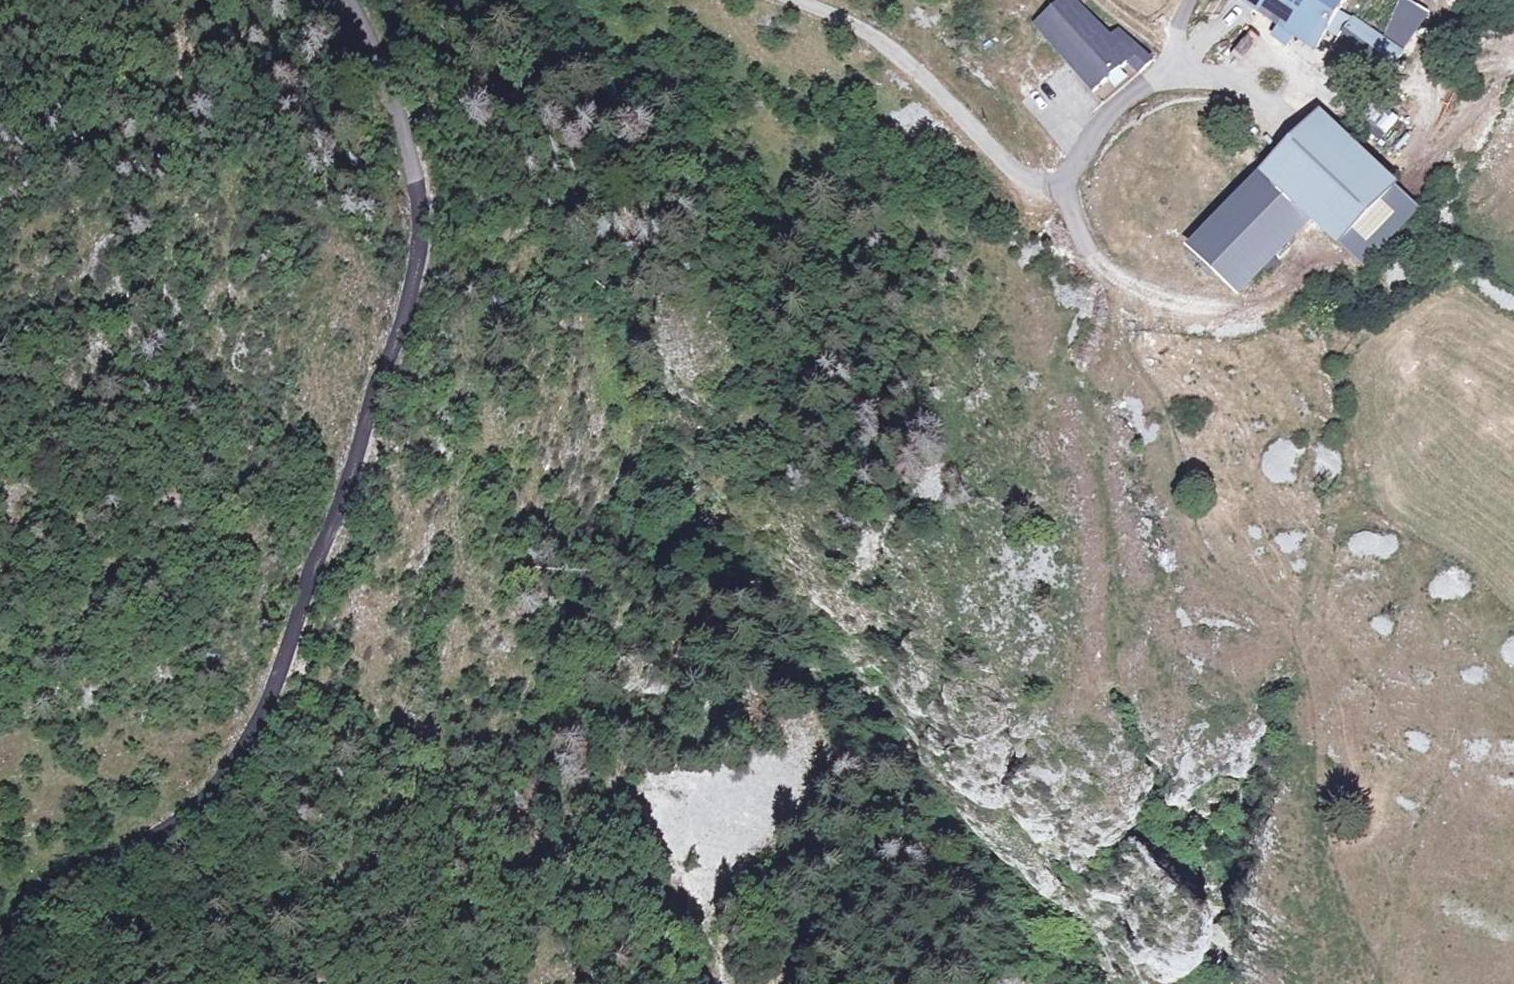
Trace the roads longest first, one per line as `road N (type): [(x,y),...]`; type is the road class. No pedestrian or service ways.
road 1 (unclassified): [(348,0),(393,103),(413,208),(375,362),(302,587),(257,711),(210,793),(144,843),(22,912),(0,962),(4,983)]
road 2 (unclassified): [(1144,82),(1064,182),(1035,189),(883,44),(782,0)]
road 3 (track): [(1513,67),(1395,100),(1177,39)]

